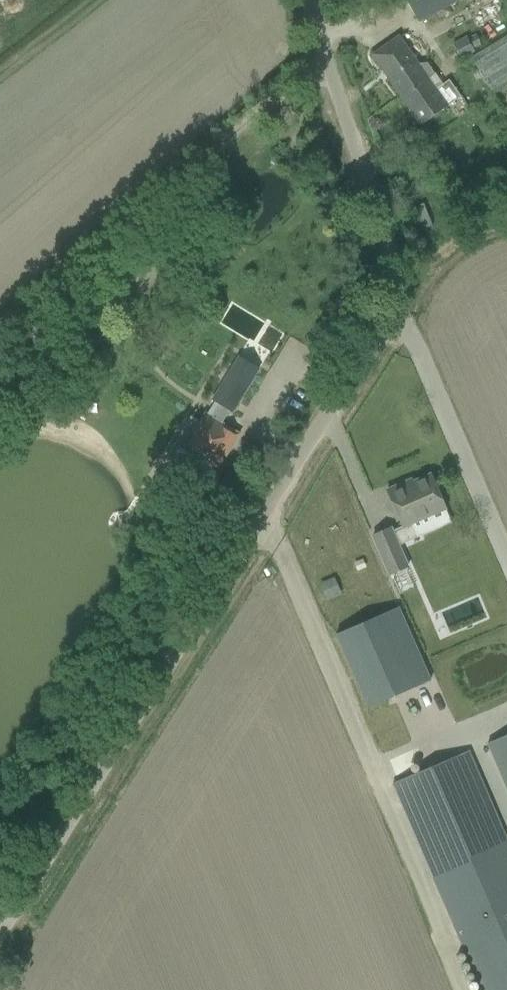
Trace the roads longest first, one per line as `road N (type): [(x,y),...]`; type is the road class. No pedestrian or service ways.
road 1 (unclassified): [(0,937),(393,324),(404,279),(396,217),(304,0)]

